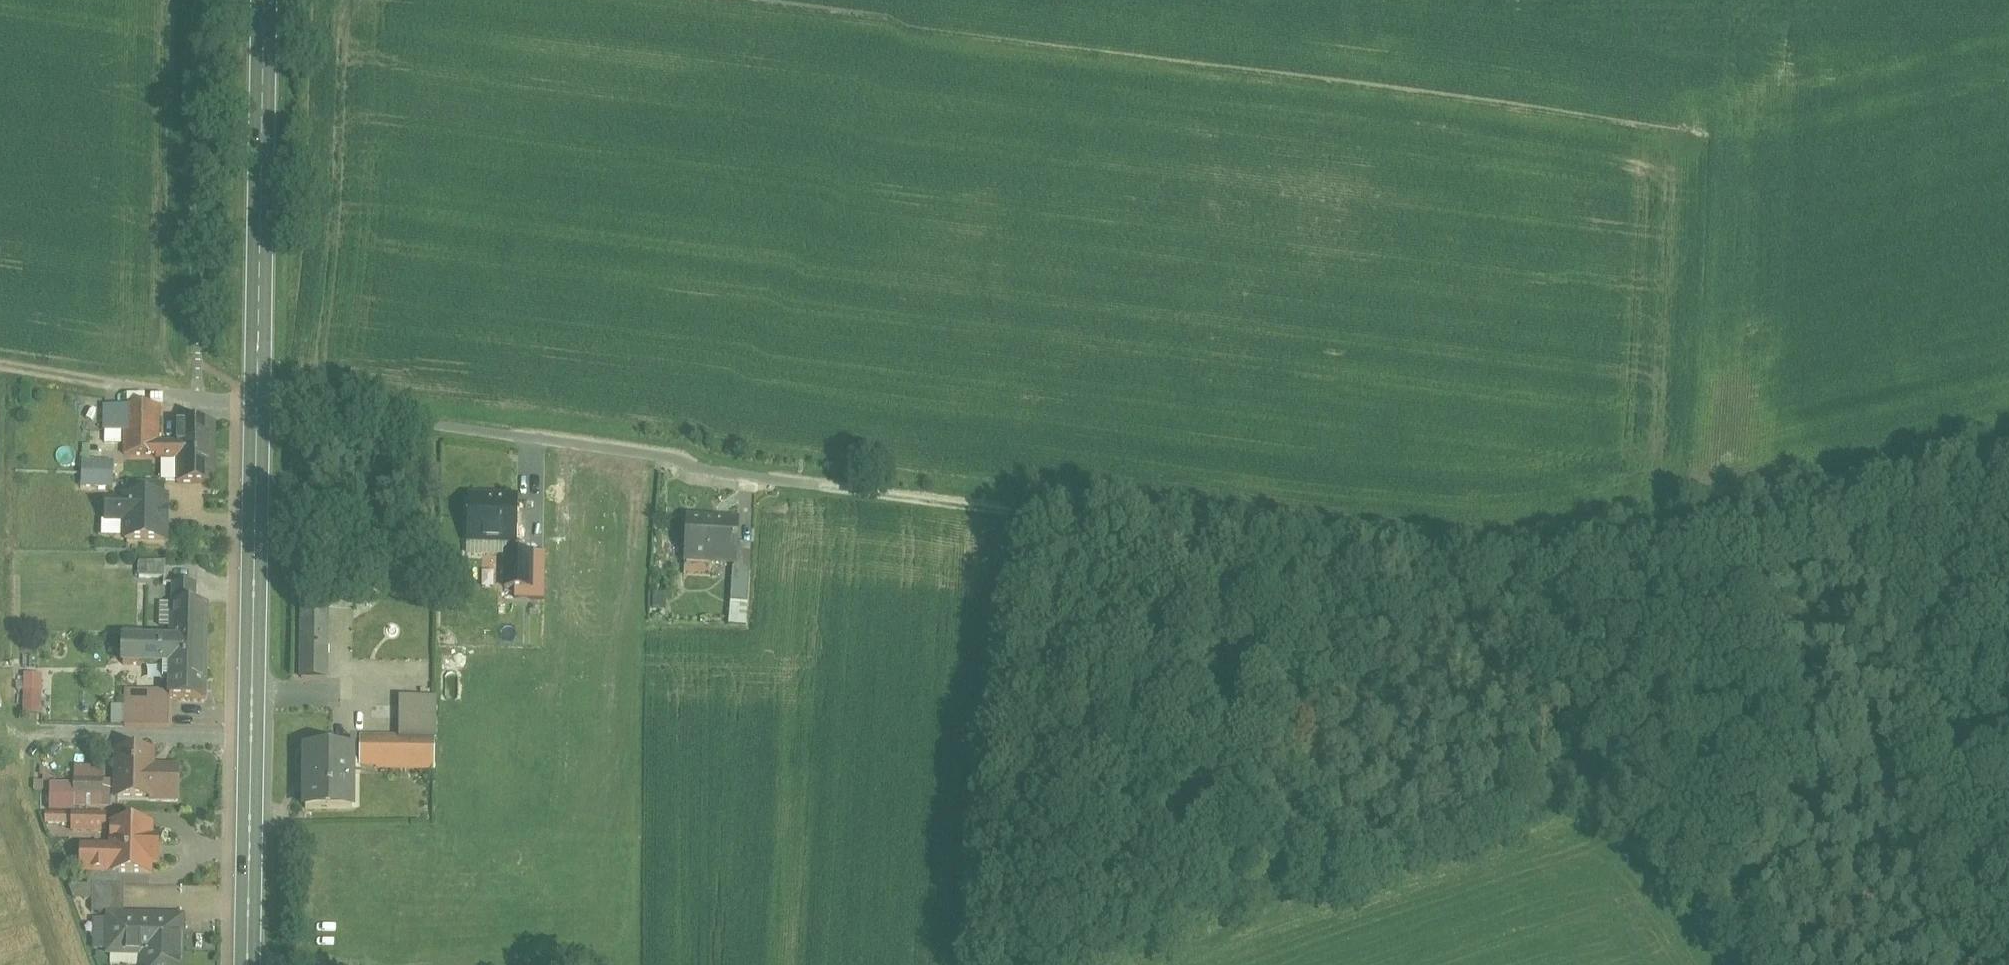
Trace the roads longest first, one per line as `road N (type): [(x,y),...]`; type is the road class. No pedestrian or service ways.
road 1 (track): [(2008,515),(1647,606),(1563,564),(1378,566),(823,486)]
road 2 (secondary): [(247,964),(264,0)]

